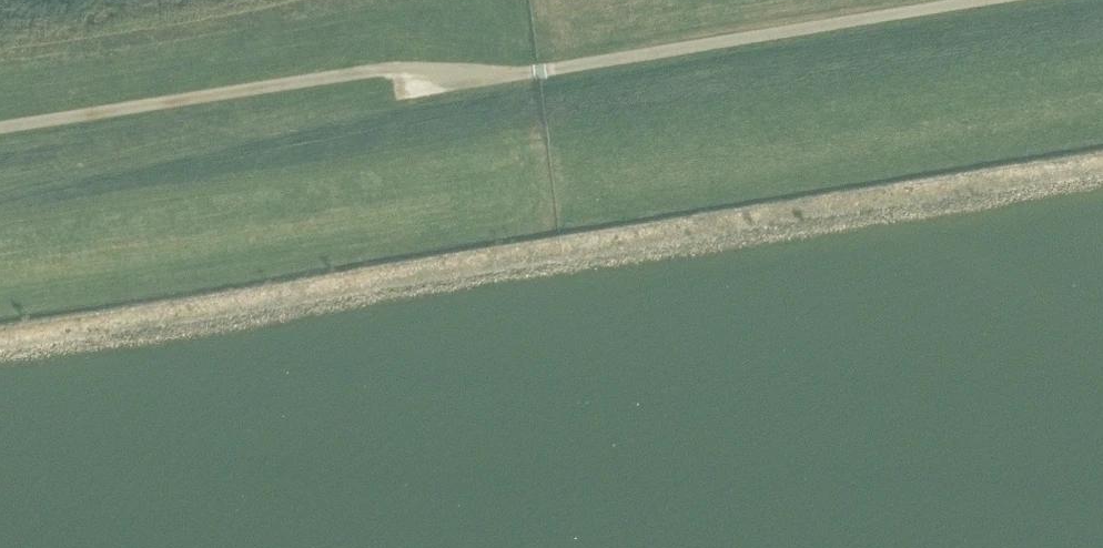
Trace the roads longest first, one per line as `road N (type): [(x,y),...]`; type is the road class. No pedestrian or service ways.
road 1 (unclassified): [(979,0),(540,69),(367,71),(0,126)]

